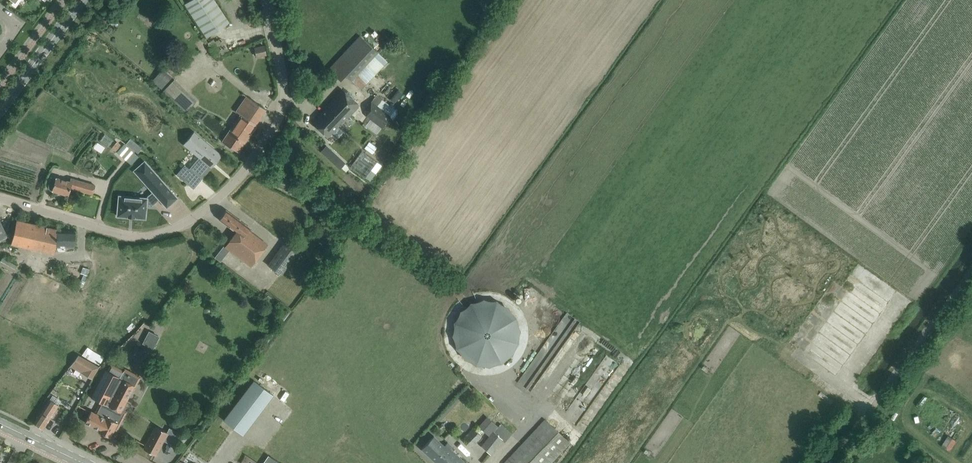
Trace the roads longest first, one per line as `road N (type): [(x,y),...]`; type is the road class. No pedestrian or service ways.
road 1 (residential): [(0,199),(138,237),(166,232),(205,209),(239,178),(280,117),(284,80),(266,0)]
road 2 (unclassified): [(836,462),(971,274)]
road 3 (tertiary): [(0,110),(81,0)]

